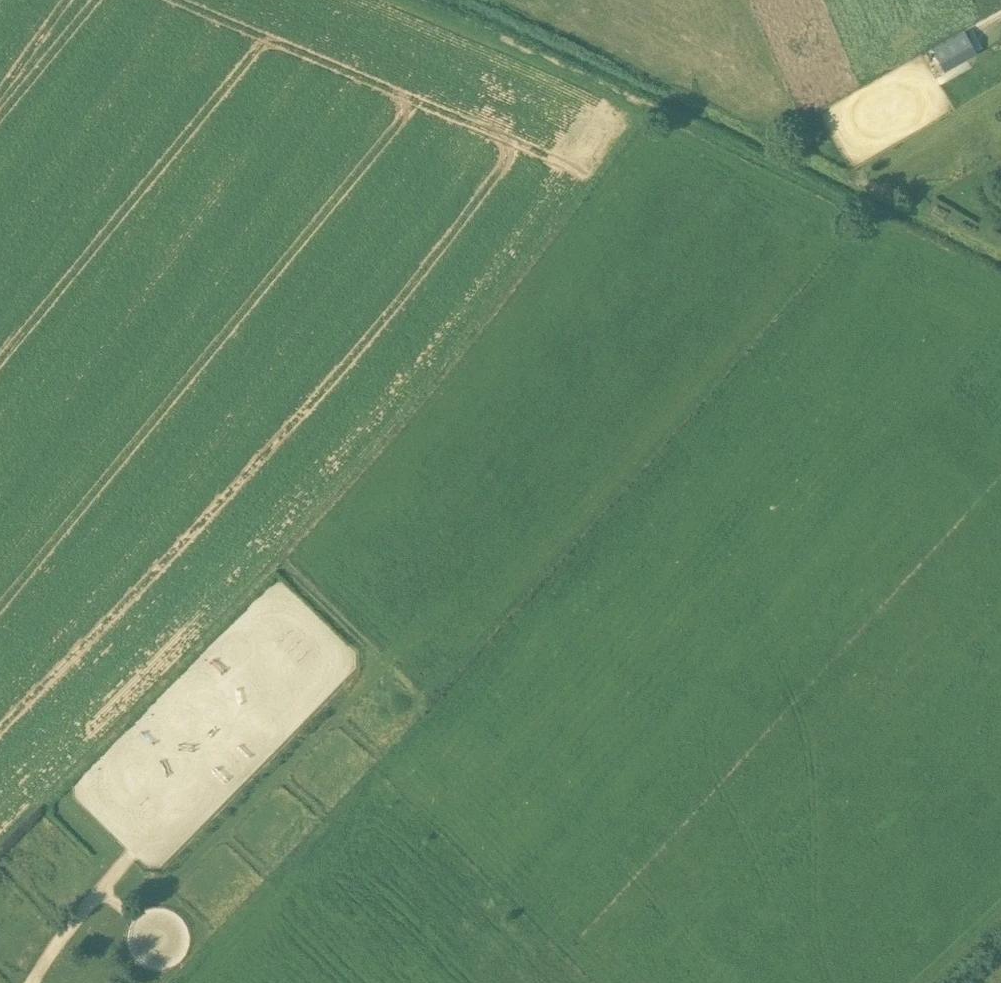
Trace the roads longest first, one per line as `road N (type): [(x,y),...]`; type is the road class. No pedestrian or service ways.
road 1 (track): [(34,982),(80,904),(121,868)]

